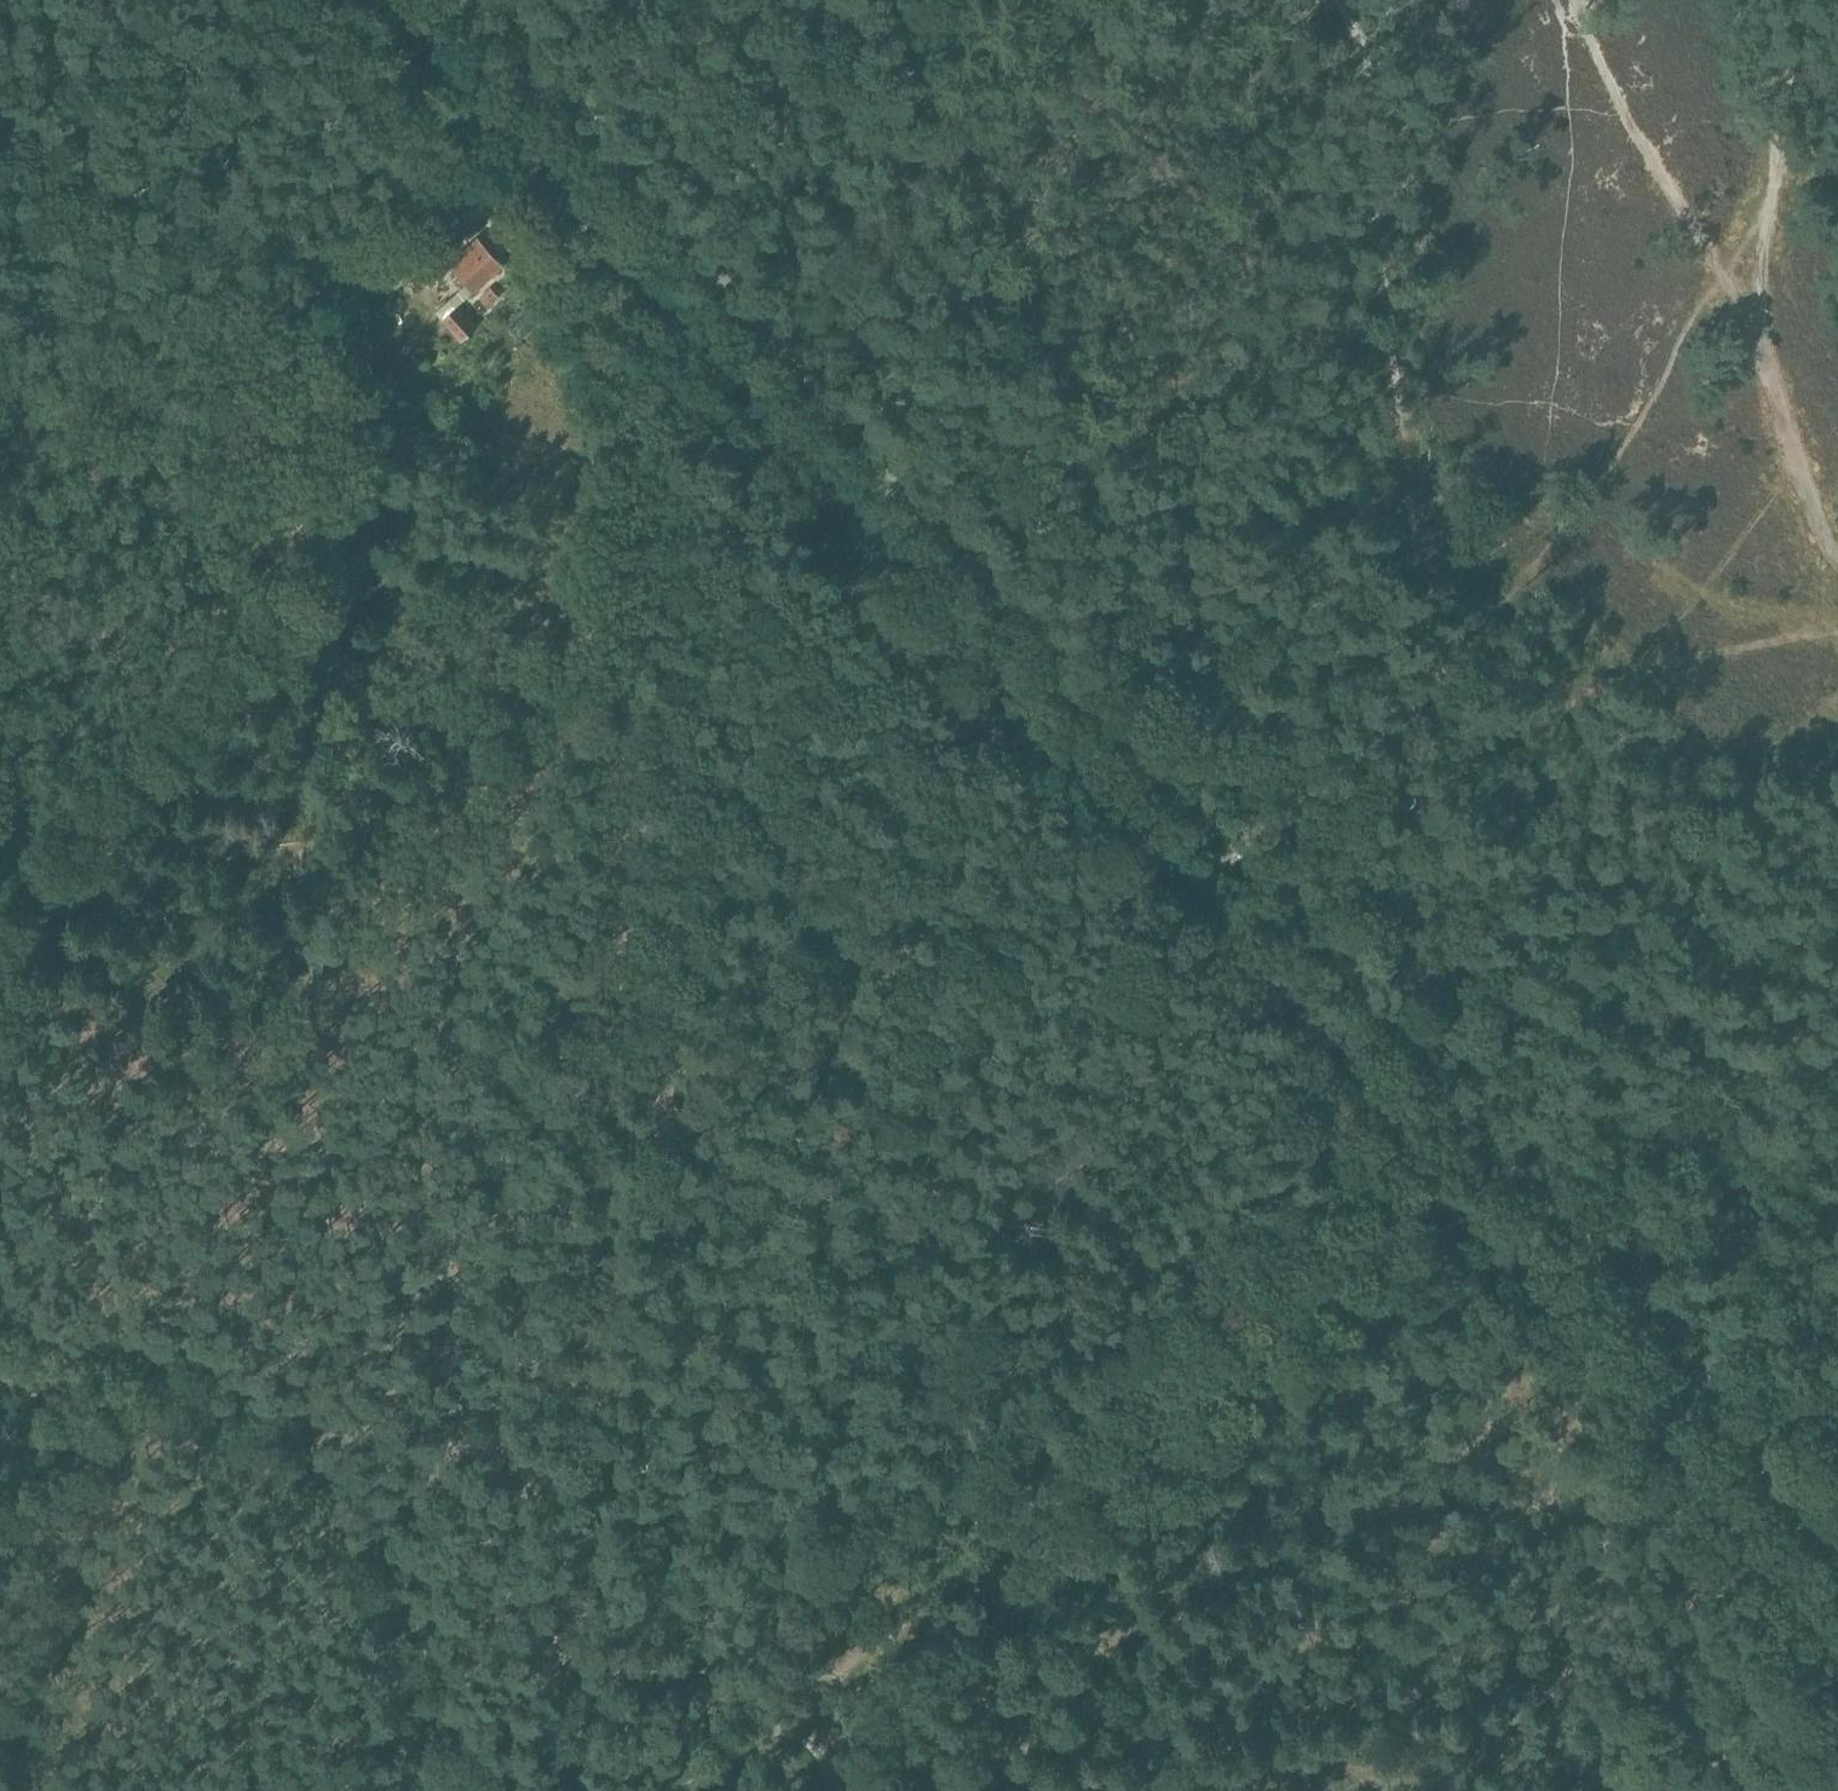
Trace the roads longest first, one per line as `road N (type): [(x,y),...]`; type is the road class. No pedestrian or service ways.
road 1 (secondary): [(1837,1626),(1189,896),(420,0)]
road 2 (track): [(1242,852),(1606,475),(1700,308),(1773,200)]
road 3 (track): [(1441,1176),(831,1664)]
road 4 (track): [(107,1355),(183,1382),(283,1447),(389,1577),(481,1790)]
road 5 (track): [(818,359),(895,211),(968,0)]
road 6 (track): [(107,1355),(0,1681)]
road 7 (track): [(1758,321),(1809,0)]
road 8 (track): [(831,1664),(671,1790)]
road 9 (track): [(831,1790),(831,1664)]

